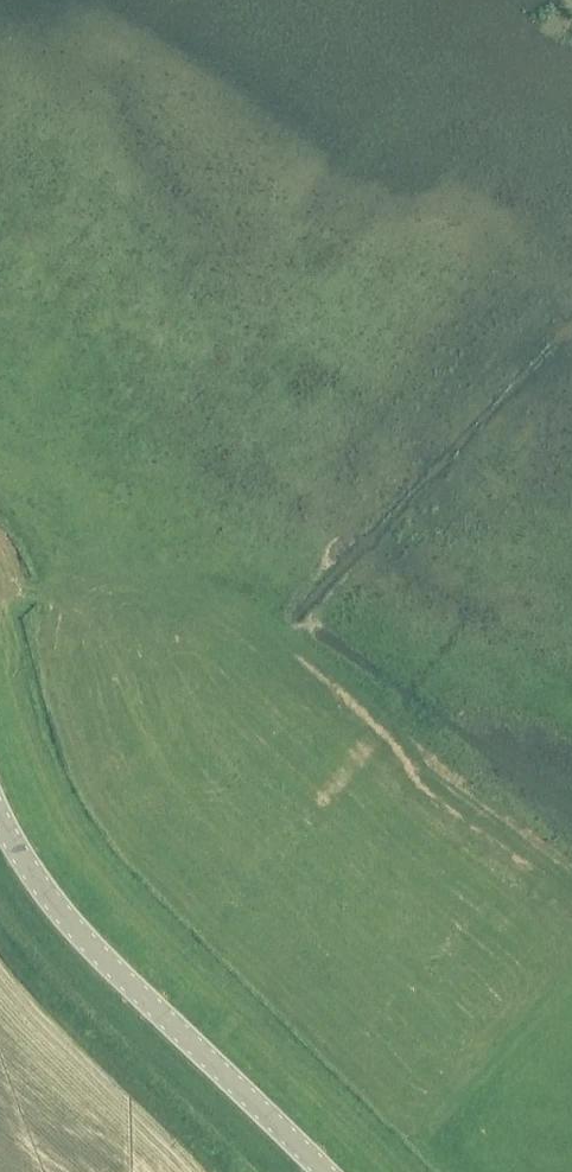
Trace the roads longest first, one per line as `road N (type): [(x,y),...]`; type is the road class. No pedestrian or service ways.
road 1 (tertiary): [(323,1171),(100,954),(42,883),(0,812)]

